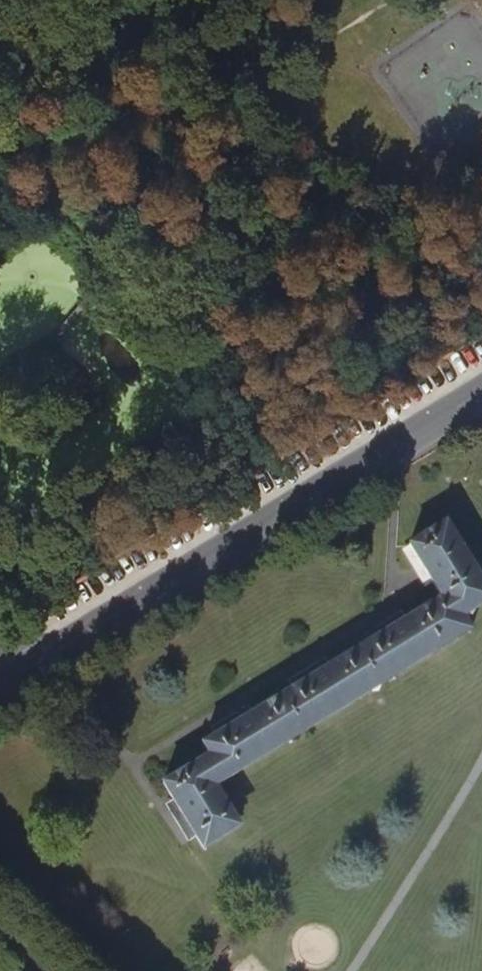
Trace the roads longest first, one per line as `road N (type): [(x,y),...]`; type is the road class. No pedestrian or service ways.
road 1 (residential): [(481,389),(0,684)]

